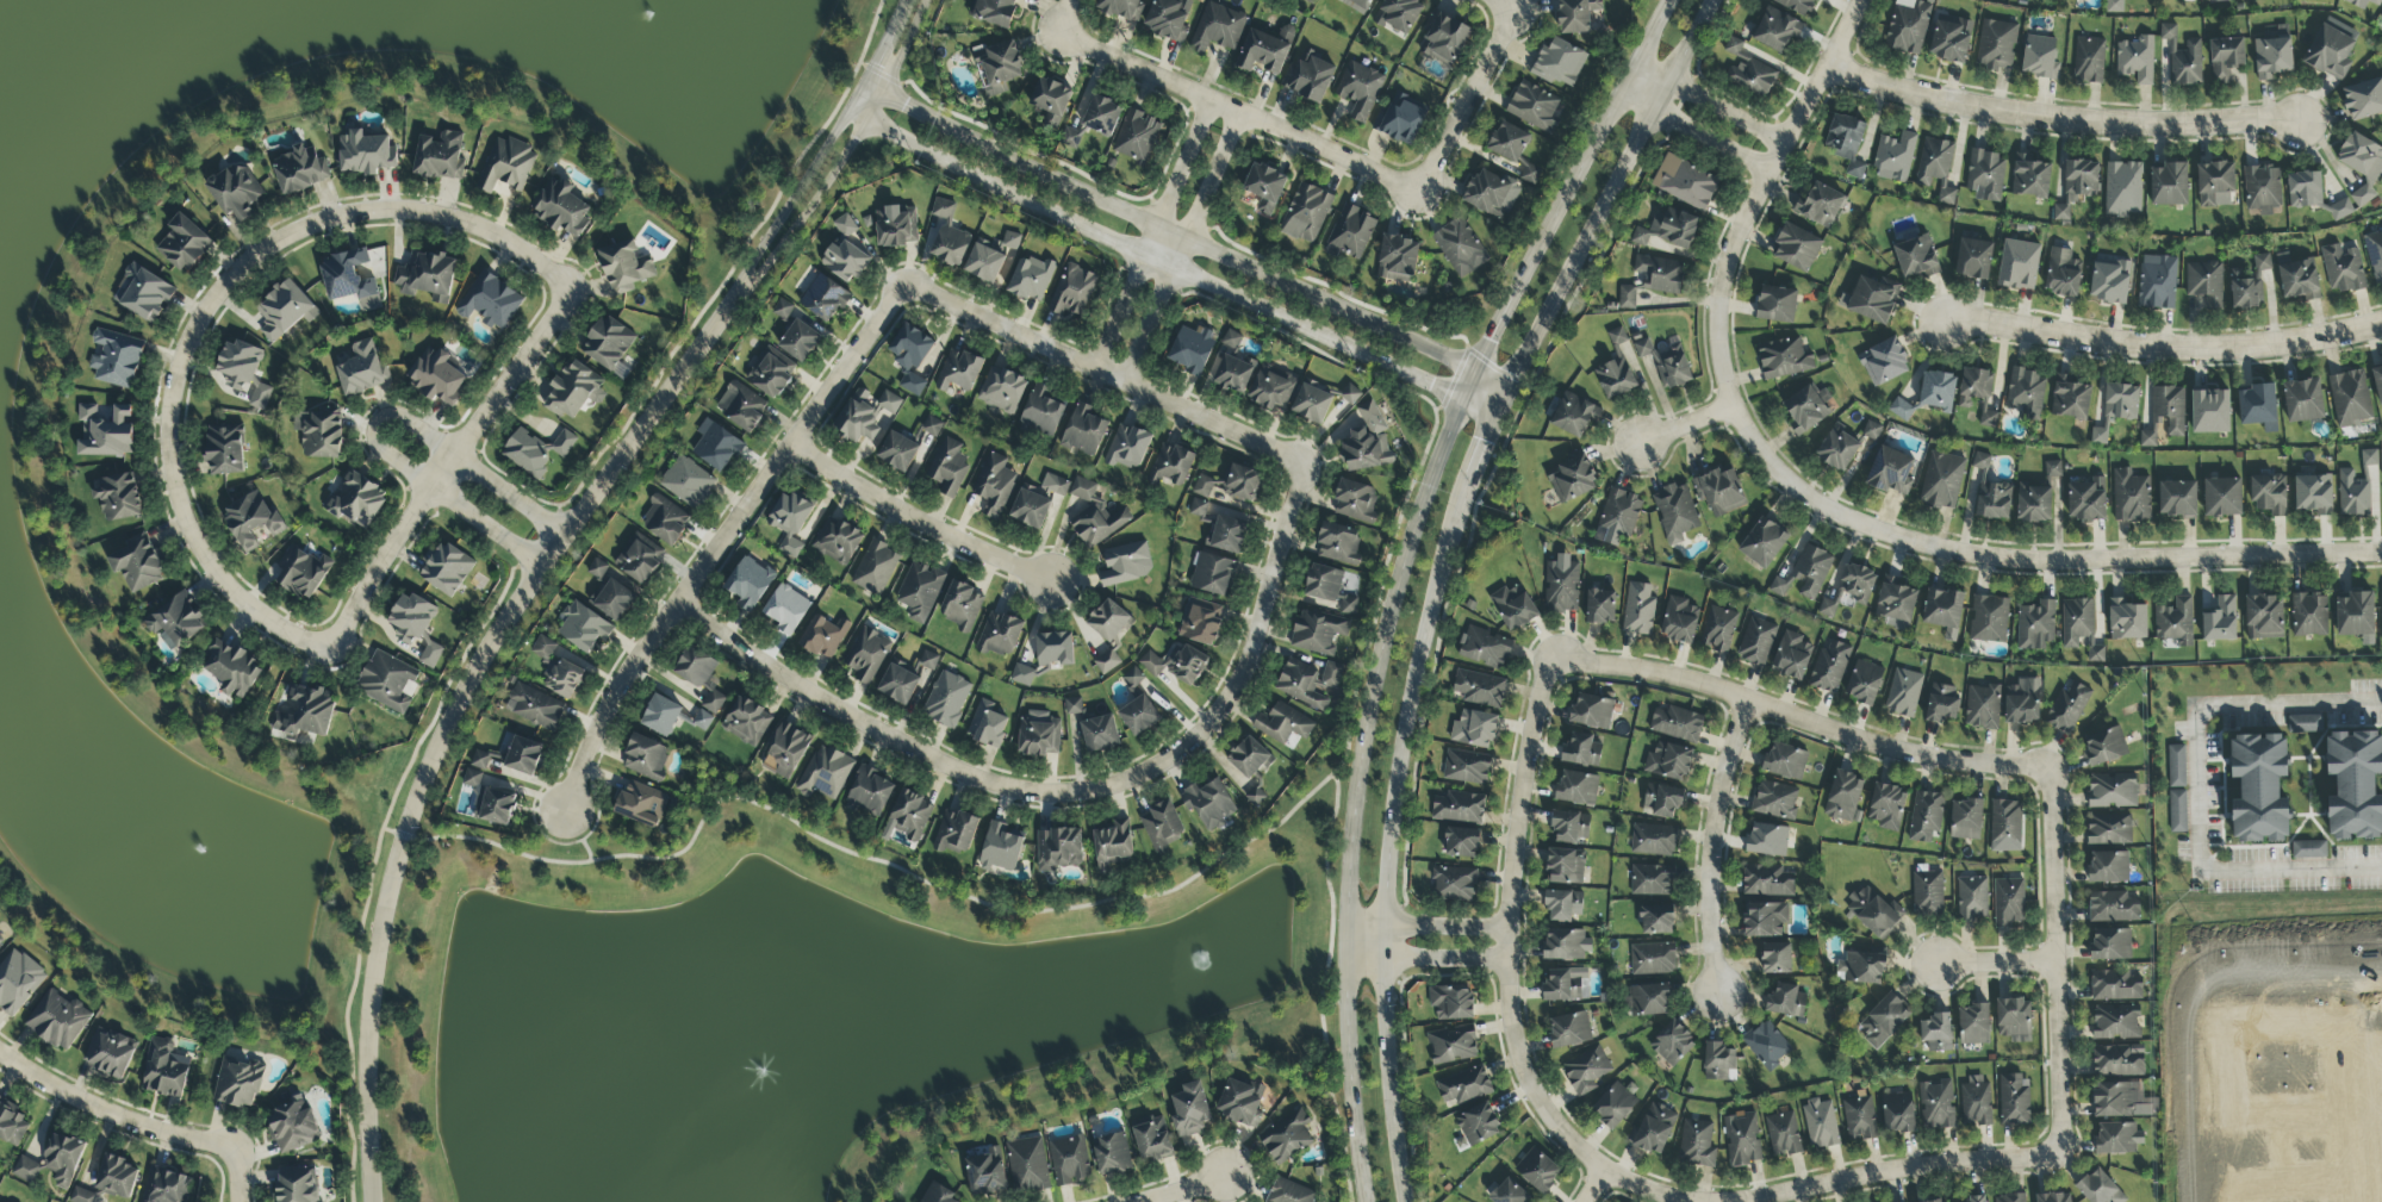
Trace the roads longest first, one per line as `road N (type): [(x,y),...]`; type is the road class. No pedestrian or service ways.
road 1 (tertiary): [(732,301),(539,563),(467,685),(404,834),(368,1026),(371,1201)]
road 2 (residential): [(568,289),(491,235),(410,211),(328,220),(275,244),(213,295),(176,369),(168,456),(191,531),(232,597),(286,629),(331,642)]
road 3 (secondary): [(1472,399),(1432,480),(1388,621),(1356,790),(1343,1010),(1364,1201)]
road 4 (secondary): [(1411,1201),(1395,1115),(1382,928),(1395,745),(1468,486)]
road 5 (tertiary): [(858,98),(866,119),(1139,261),(1449,393),(1499,401)]
road 6 (tertiary): [(1499,401),(1461,365),(881,93),(858,98)]
road 7 (residential): [(2381,561),(2001,561),(1926,549),(1854,522),(1783,475),(1733,407)]
road 8 (residential): [(904,285),(795,449),(629,666),(592,735),(566,814)]
road 9 (residential): [(1604,1173),(1567,1141),(1529,1089),(1509,1024),(1505,929),(1523,772),(1557,658)]
road 10 (residential): [(1557,658),(1694,684),(1941,761),(2047,771)]
road 11 (residential): [(680,603),(758,662),(889,742),(970,778),(1018,792),(1121,783)]
road 12 (residential): [(2299,123),(2096,129),(1980,110),(1831,66)]
road 13 (secondary): [(1499,401),(1714,0)]
road 14 (residential): [(558,533),(398,416),(384,417),(372,434),(374,447),(539,563)]
road 15 (secondary): [(1669,0),(1472,399)]
road 16 (residential): [(1733,407),(1718,354),(1722,299),(1786,143),(1865,0)]
road 17 (residential): [(2381,329),(2257,349),(2146,350),(1945,318)]
road 18 (residential): [(1302,469),(904,285)]
road 19 (residential): [(568,289),(331,642)]
road 20 (residential): [(1419,203),(1066,38)]
road 21 (residential): [(2047,771),(2058,1156)]
road 22 (residential): [(1121,783),(1155,768),(1225,705),(1255,639),(1279,529),(1302,469)]
road 23 (tertiary): [(906,0),(858,98),(732,301)]
road 24 (residential): [(2058,1156),(1846,1179),(1730,1201)]
road 25 (residential): [(1742,702),(1706,860),(1717,992)]
road 26 (residential): [(1209,102),(1093,368)]
road 27 (residential): [(1125,384),(1236,116)]
road 28 (residential): [(795,449),(954,541),(1049,583)]
road 29 (residential): [(0,1054),(87,1104),(236,1152)]
road 30 (tertiary): [(732,301),(771,261),(866,119)]
road 31 (residential): [(1519,18),(1419,203)]
road 32 (residential): [(1632,76),(1658,113),(1773,172)]
road 33 (residential): [(1786,143),(1674,83),(1632,76)]
road 34 (residential): [(1347,941),(1385,957),(1506,957)]
road 35 (residential): [(1505,929),(1382,928),(1347,941)]
road 36 (tertiary): [(866,119),(926,0)]

